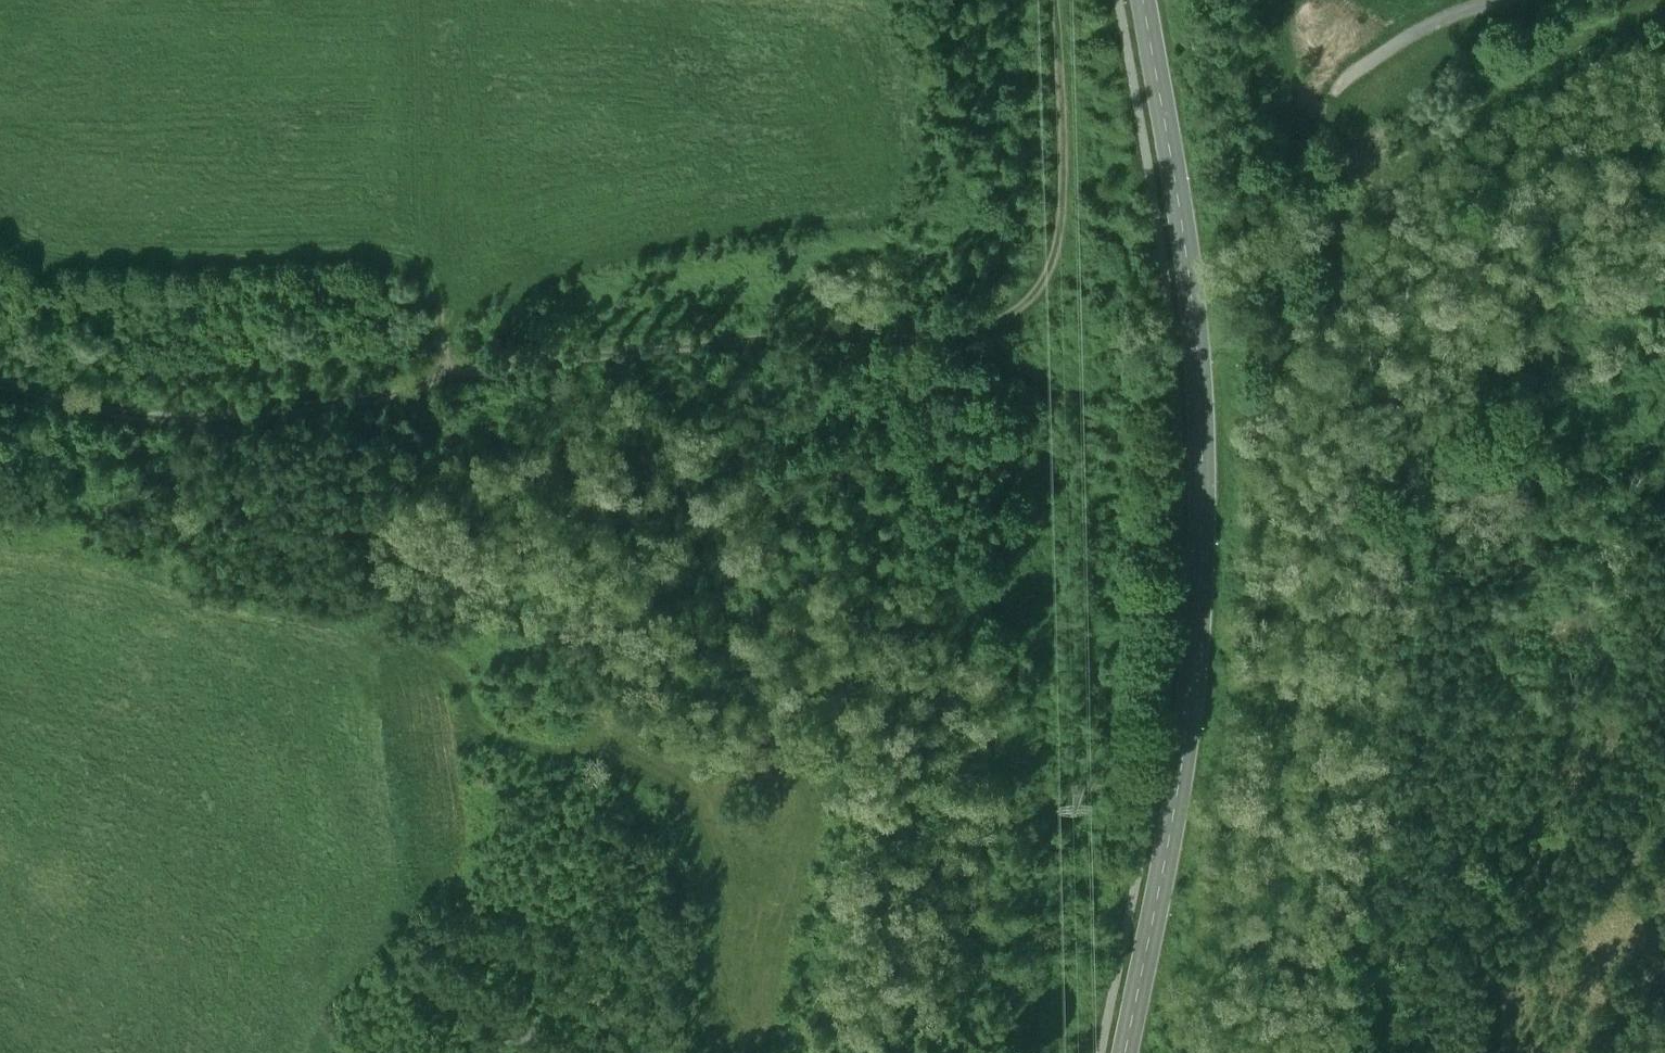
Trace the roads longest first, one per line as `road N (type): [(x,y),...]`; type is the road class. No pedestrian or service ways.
road 1 (track): [(0,381),(150,424),(321,413),(554,377),(973,333),(1026,299),(1049,268),(1061,190),(1050,0)]
road 2 (tertiary): [(1125,1052),(1193,670),(1200,531),(1193,333),(1141,0)]
road 3 (track): [(285,1052),(333,965),(355,862),(365,738),(353,706),(326,680),(289,667),(0,602)]

